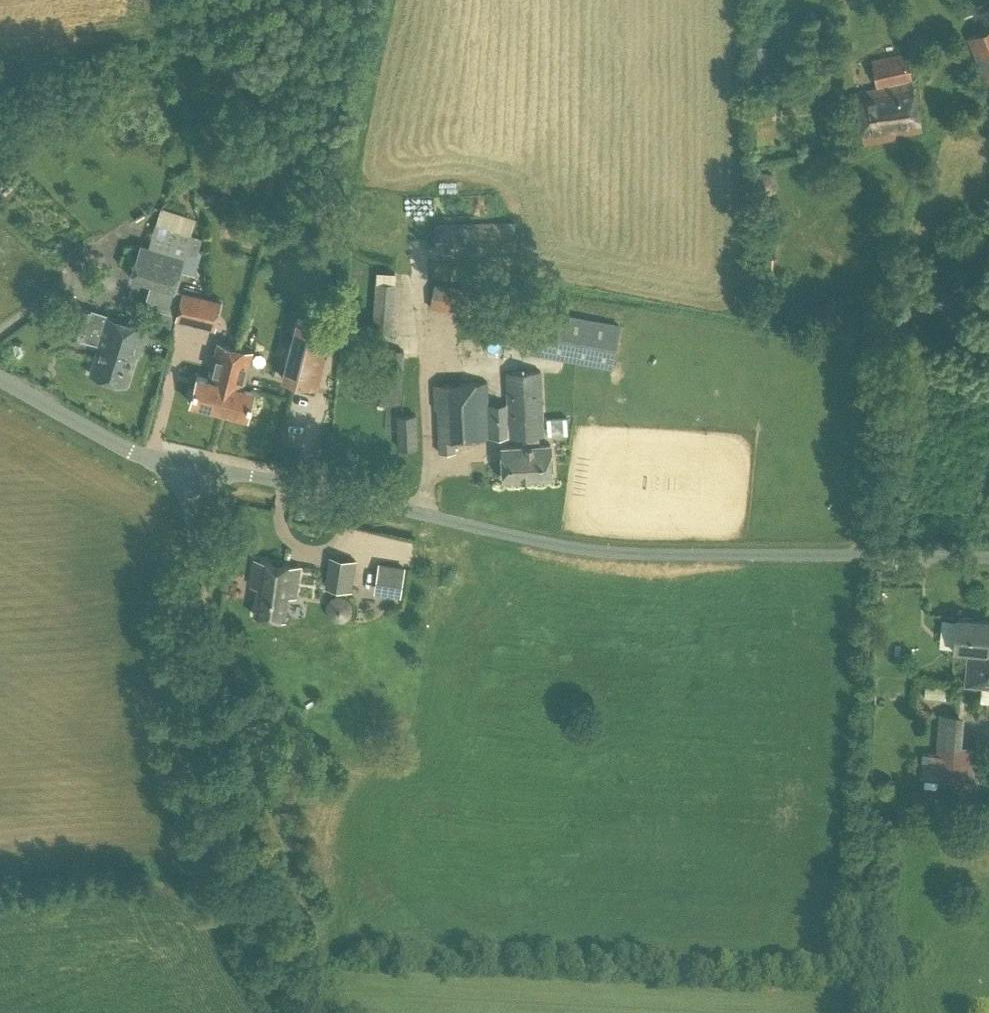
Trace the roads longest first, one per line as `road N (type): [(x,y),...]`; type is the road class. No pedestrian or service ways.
road 1 (unclassified): [(199,475),(621,557),(988,561)]
road 2 (unclassified): [(312,1012),(191,764),(180,705),(199,475)]
road 3 (unclassified): [(199,475),(142,458),(0,381)]

